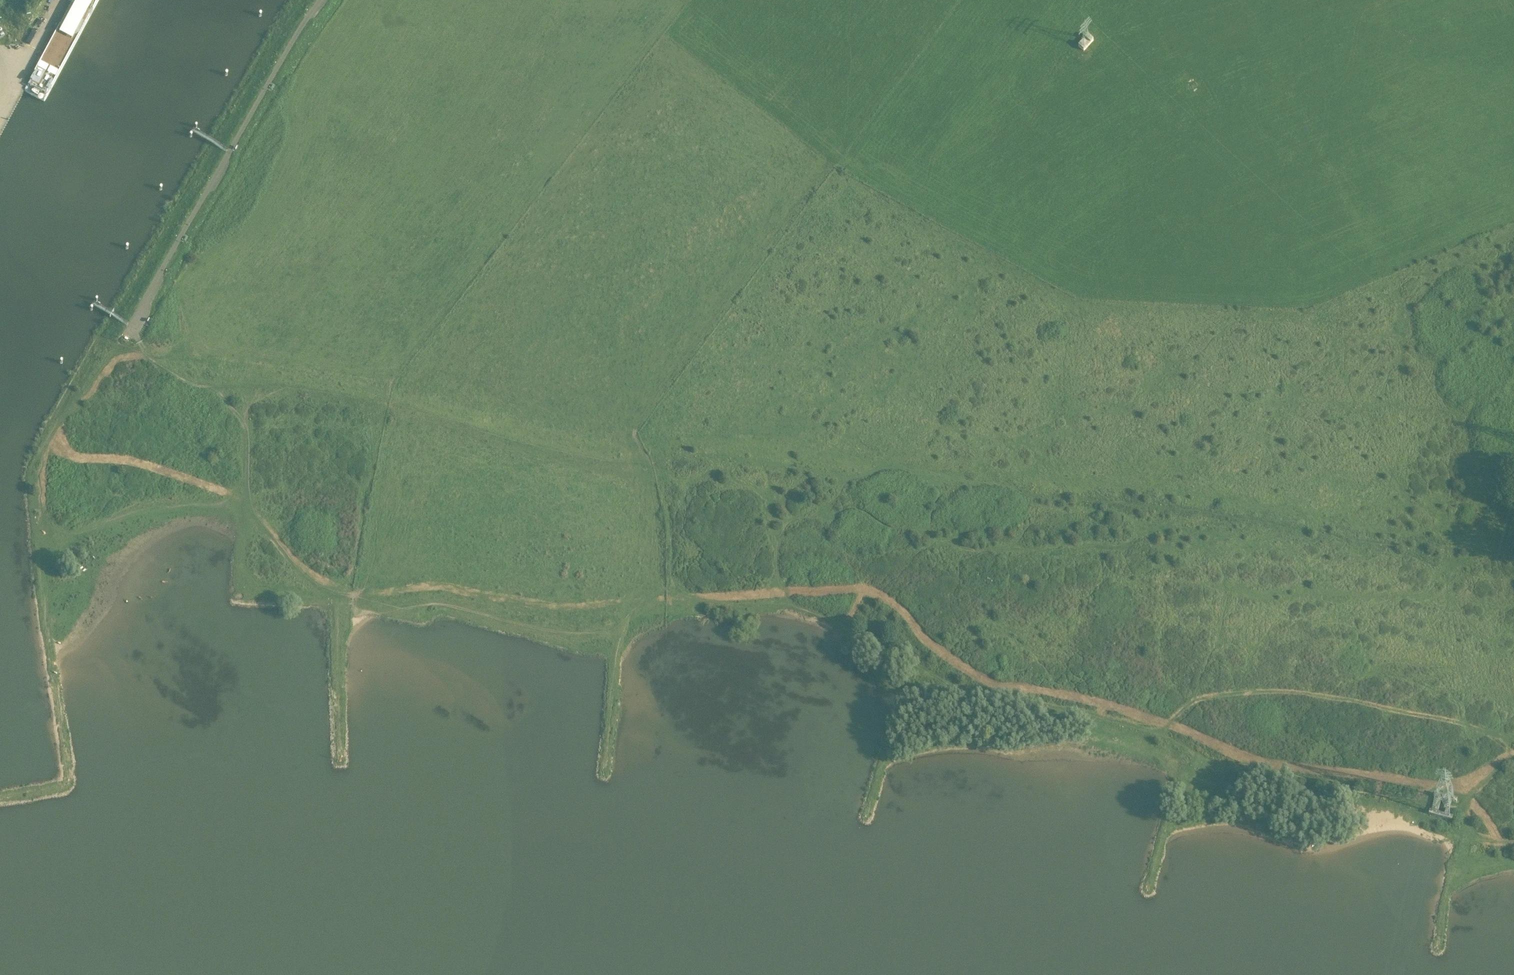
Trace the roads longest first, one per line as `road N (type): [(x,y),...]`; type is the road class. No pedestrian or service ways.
road 1 (unclassified): [(329,0),(128,338)]

